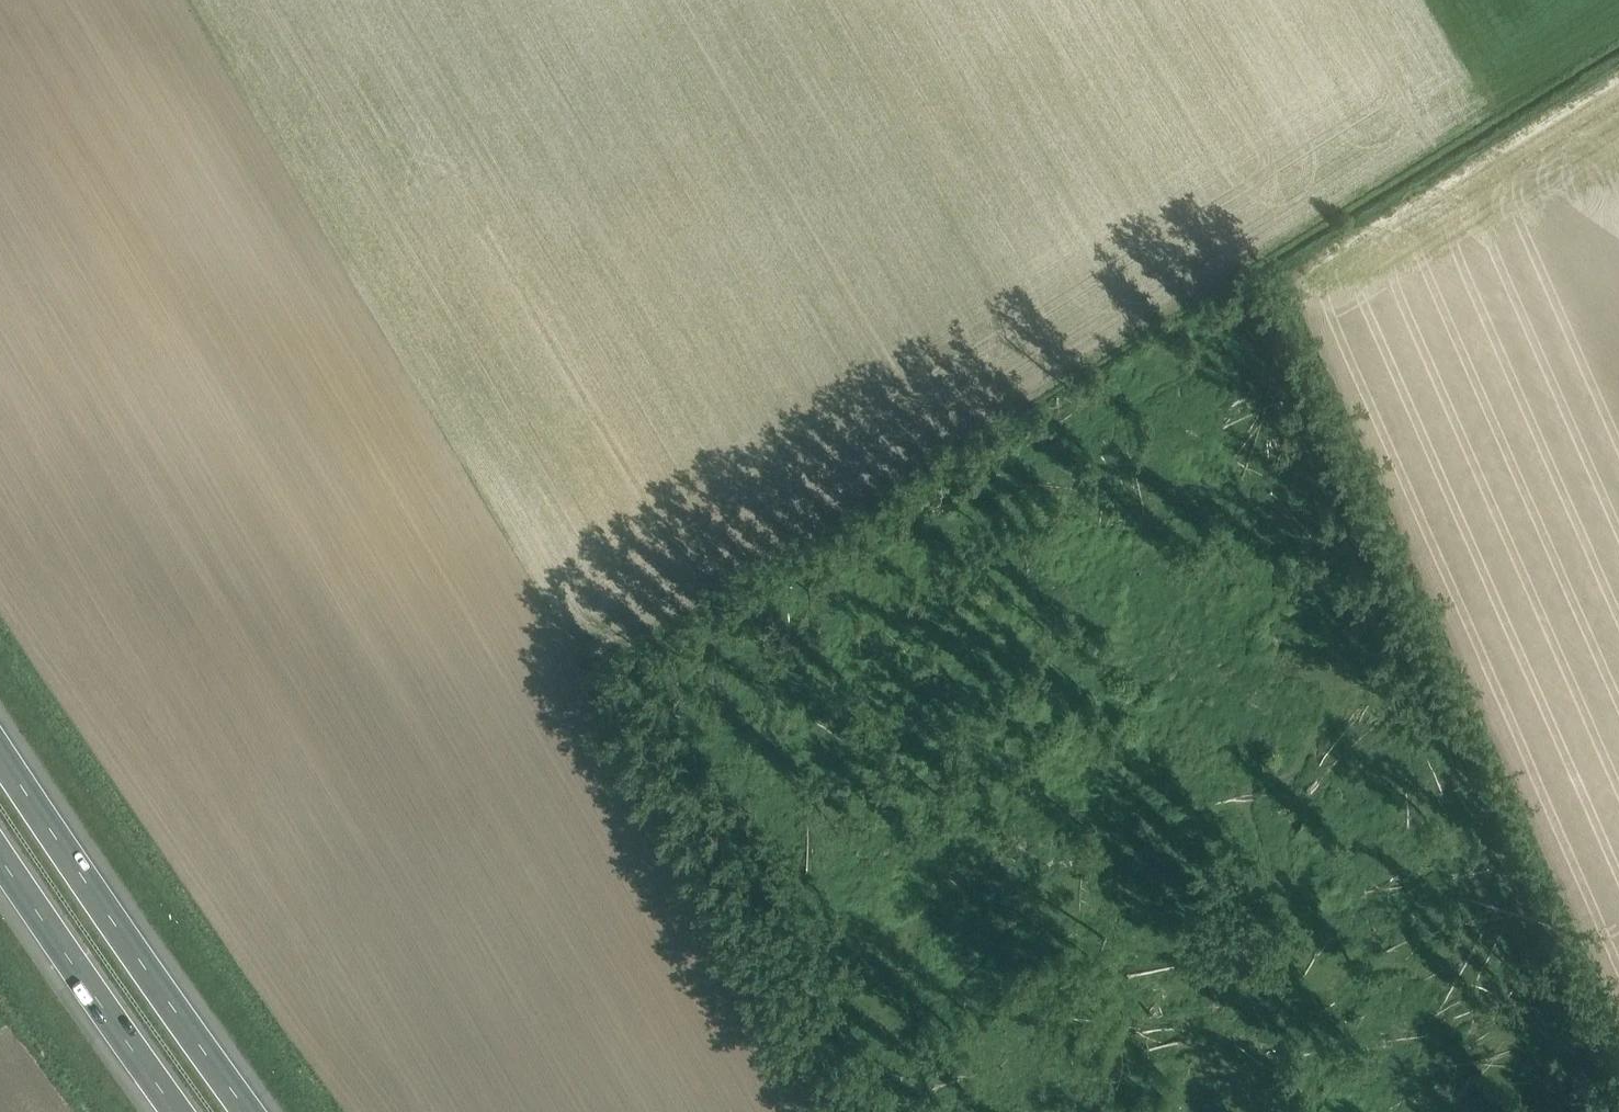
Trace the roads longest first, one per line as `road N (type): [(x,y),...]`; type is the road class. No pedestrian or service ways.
road 1 (motorway): [(249,1111),(0,746)]
road 2 (motorway): [(0,851),(179,1111)]

